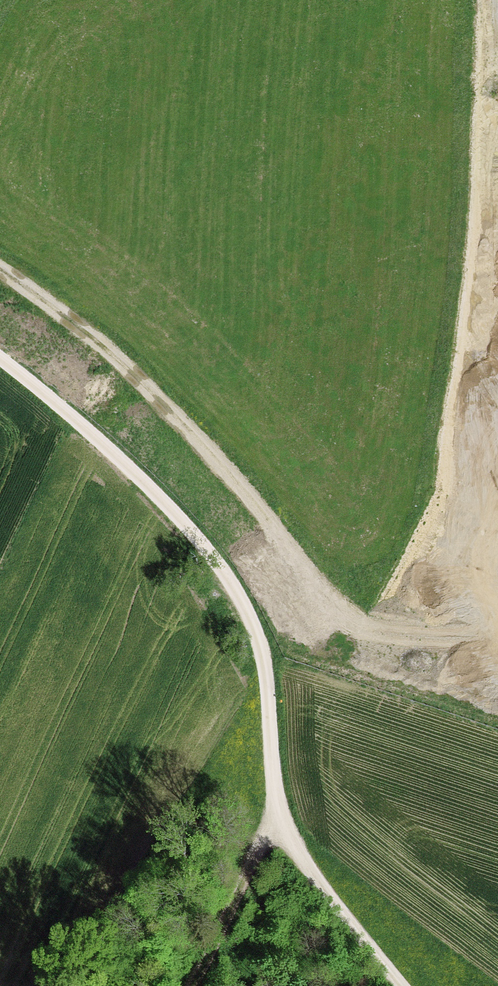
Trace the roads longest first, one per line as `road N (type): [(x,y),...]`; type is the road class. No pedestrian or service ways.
road 1 (track): [(0,278),(121,360),(344,614),(454,653)]
road 2 (track): [(0,356),(148,486),(235,585),(263,643),(275,698),(274,803)]
road 3 (track): [(274,803),(334,899),(405,985)]
road 4 (track): [(274,803),(183,985)]

